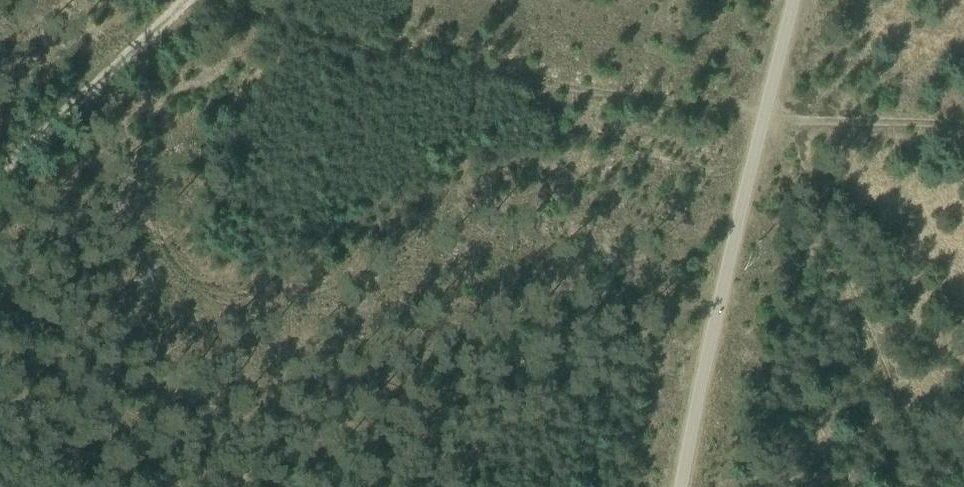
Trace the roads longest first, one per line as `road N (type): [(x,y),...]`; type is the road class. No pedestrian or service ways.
road 1 (track): [(773,116),(355,46),(215,0)]
road 2 (track): [(773,116),(939,486)]
road 3 (track): [(0,176),(190,0)]
road 4 (track): [(963,120),(773,116)]

